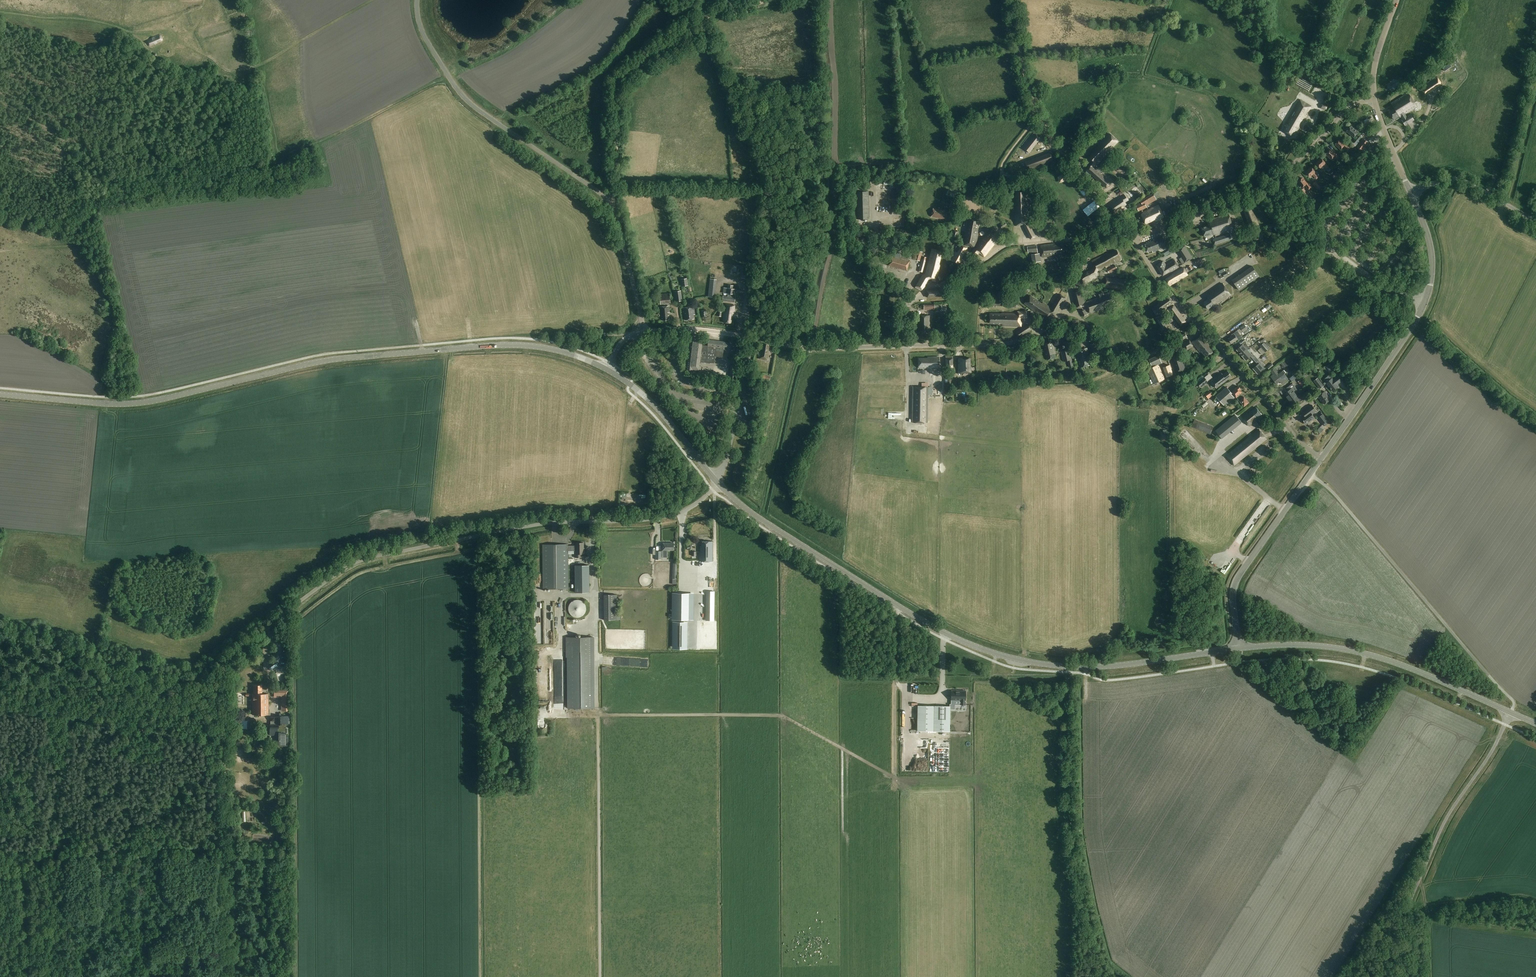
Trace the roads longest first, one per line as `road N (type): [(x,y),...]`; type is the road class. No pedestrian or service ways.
road 1 (tertiary): [(606,370),(554,349),(510,345),(312,364),(148,402),(0,394)]
road 2 (tertiary): [(1239,649),(1097,667),(985,650),(919,619),(753,514),(717,482)]
road 3 (unclassified): [(225,664),(364,559),(555,522),(663,517),(695,505),(717,482)]
road 4 (tertiary): [(1239,649),(1237,579),(1427,296),(1430,245),(1411,193)]
road 5 (unclassified): [(606,370),(625,339),(645,332),(611,204),(458,90),(421,28),(418,0)]
road 6 (track): [(600,976),(598,636)]
road 7 (tertiary): [(1511,712),(1345,649),(1239,649)]
road 8 (track): [(774,0),(699,22),(629,75),(619,97),(616,185)]
road 9 (track): [(225,976),(224,741)]
road 10 (unclassified): [(1408,907),(1451,810),(1511,712)]
road 11 (tertiary): [(1411,193),(1374,101),(1377,52),(1396,0)]
road 12 (track): [(1374,101),(1270,53),(1226,0)]
road 13 (tertiary): [(717,482),(647,397),(606,370)]
road 14 (unclassified): [(717,482),(754,339)]
road 15 (unclassified): [(1535,221),(1457,179),(1411,193)]
road 16 (track): [(1120,228),(1039,119)]
road 17 (unclassified): [(1039,119),(1014,0)]

